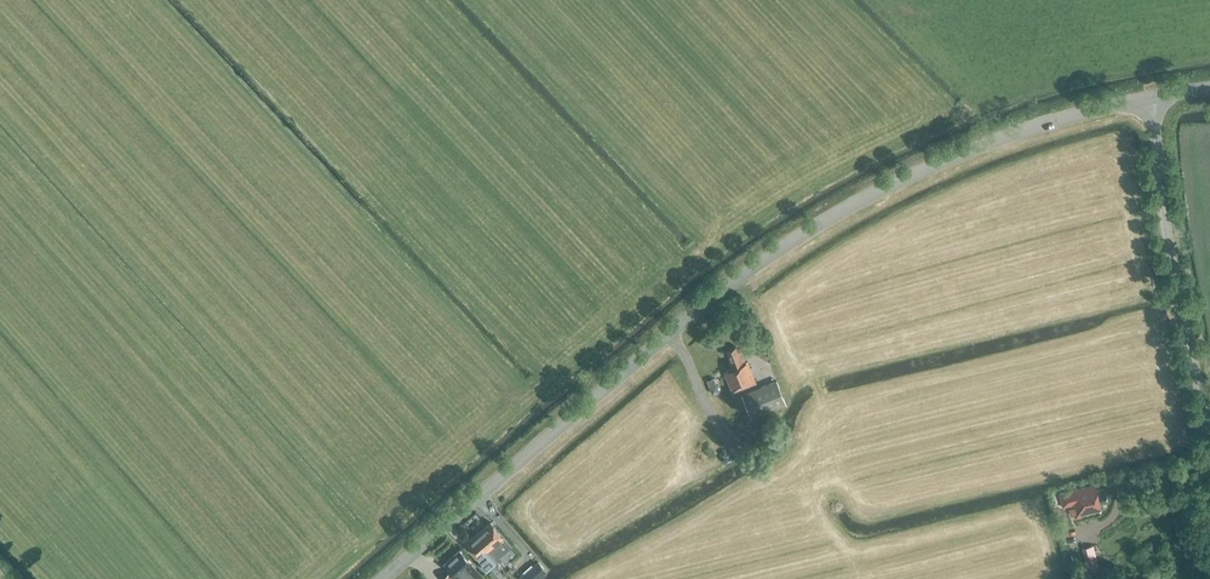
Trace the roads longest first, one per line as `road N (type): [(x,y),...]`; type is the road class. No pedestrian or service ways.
road 1 (tertiary): [(382,578),(669,333),(790,243),(958,155),(1151,98)]
road 2 (tertiary): [(1151,98),(1174,274),(1209,447)]

